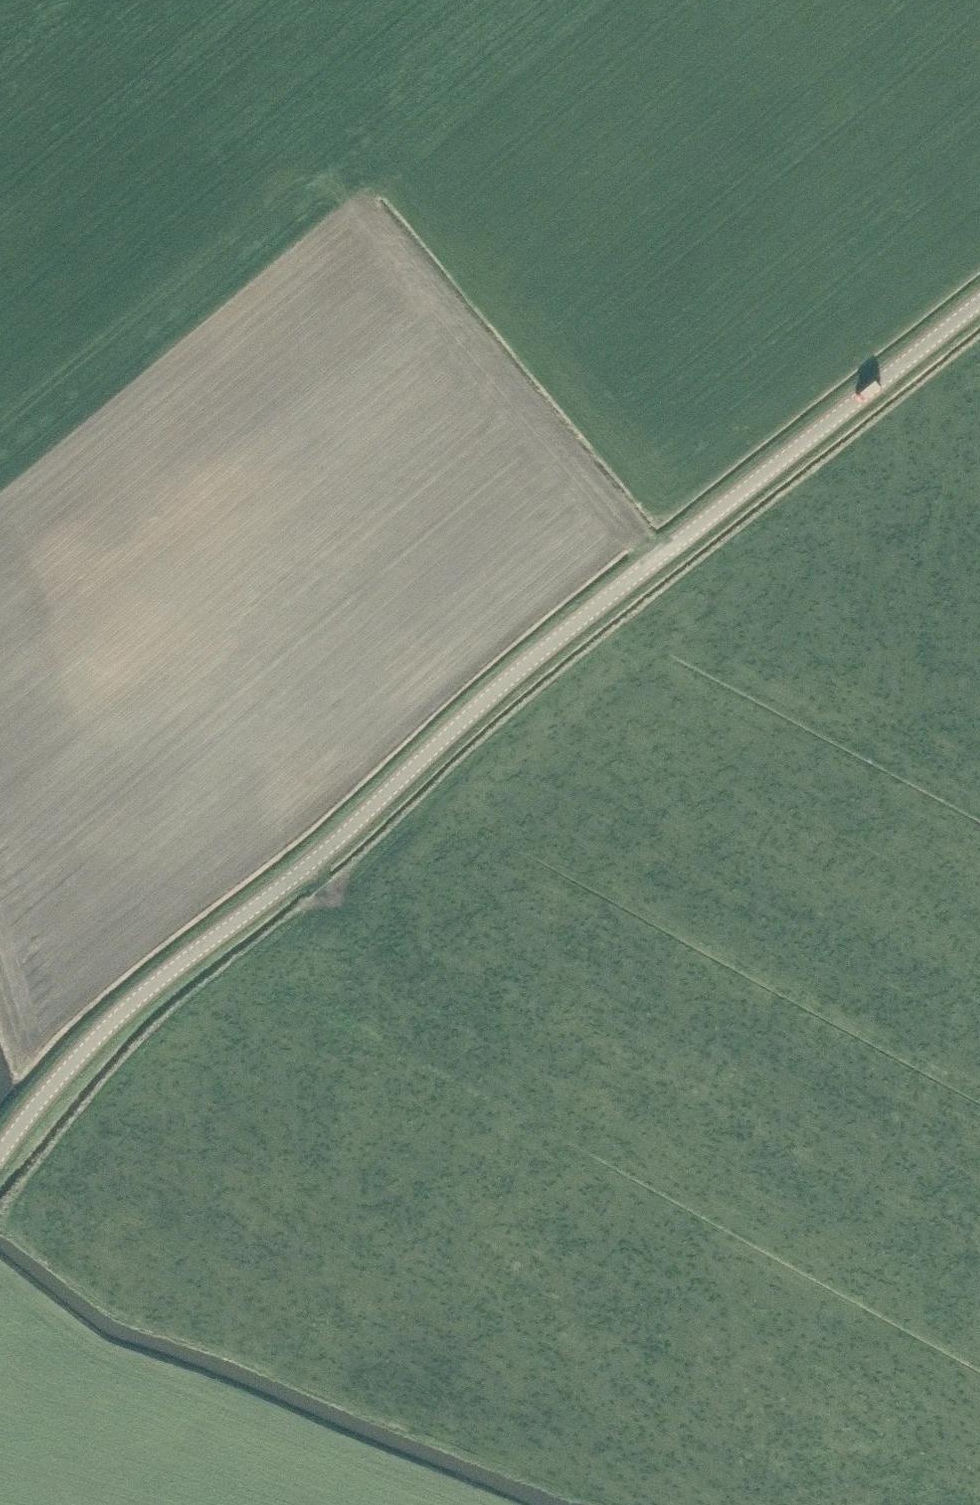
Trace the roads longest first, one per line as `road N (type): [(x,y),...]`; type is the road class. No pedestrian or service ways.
road 1 (tertiary): [(0,1156),(125,1007),(319,856),(576,623),(979,300)]

